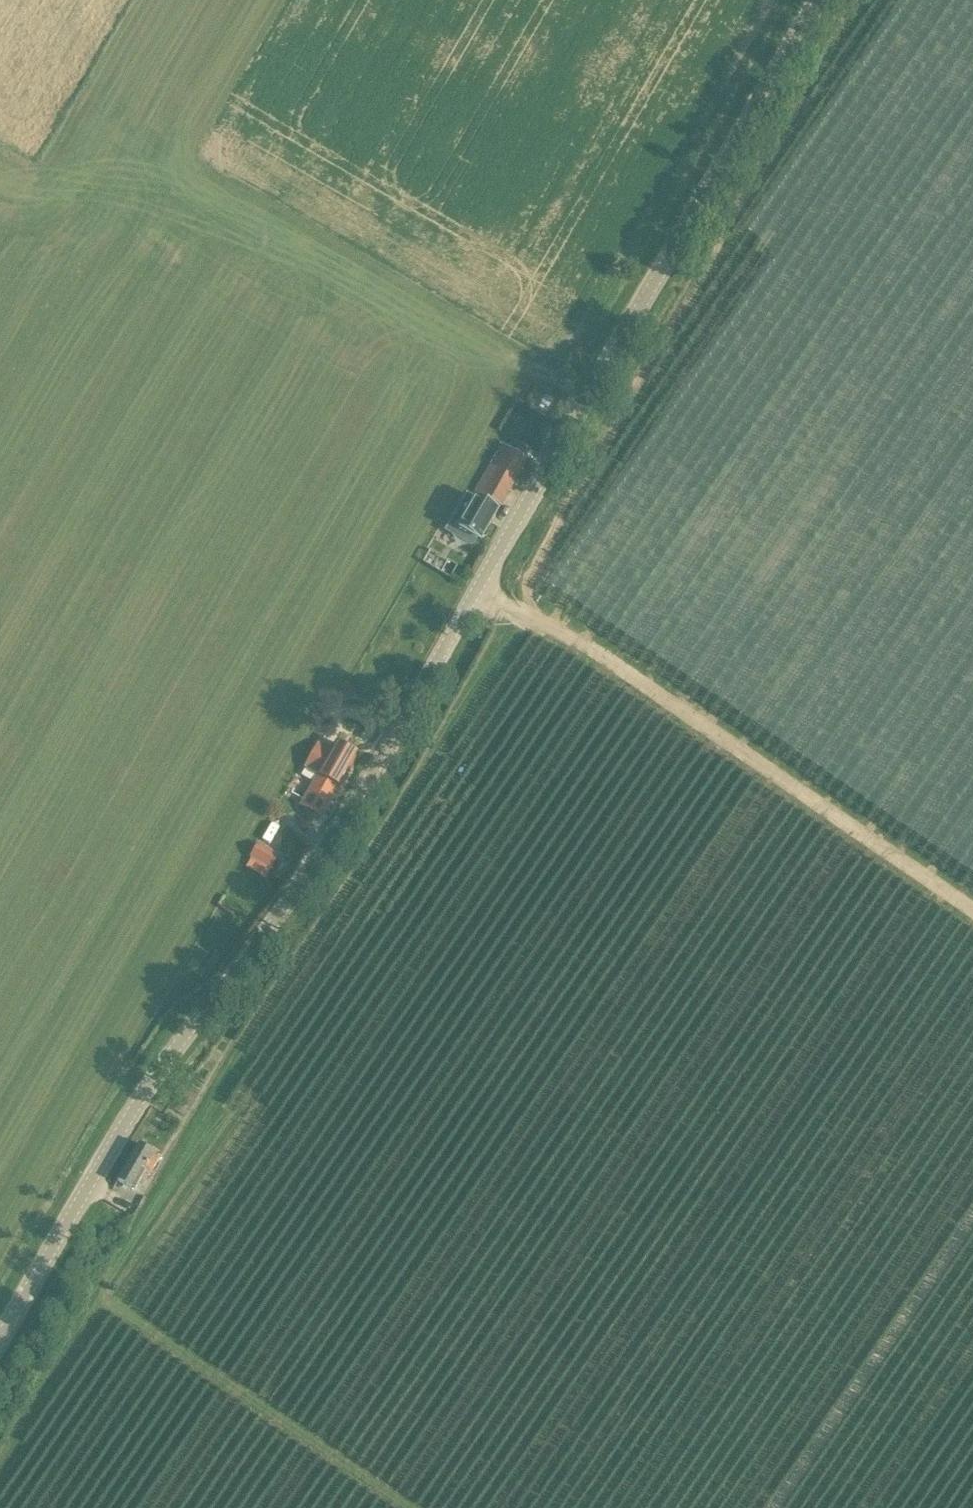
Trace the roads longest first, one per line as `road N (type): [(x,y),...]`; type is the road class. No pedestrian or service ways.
road 1 (unclassified): [(0,1338),(143,1096),(364,785),(818,0)]
road 2 (track): [(479,588),(589,648),(972,911)]
road 3 (track): [(409,1507),(101,1296)]
road 4 (track): [(972,1218),(774,1507)]

